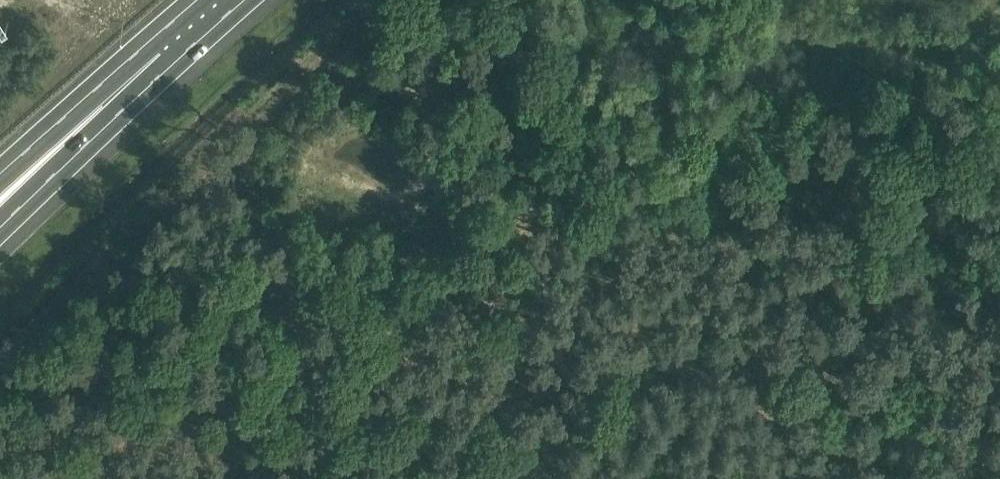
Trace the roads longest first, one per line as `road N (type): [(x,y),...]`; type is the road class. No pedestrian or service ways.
road 1 (motorway): [(0,228),(147,42)]
road 2 (motorway): [(0,176),(147,42)]

